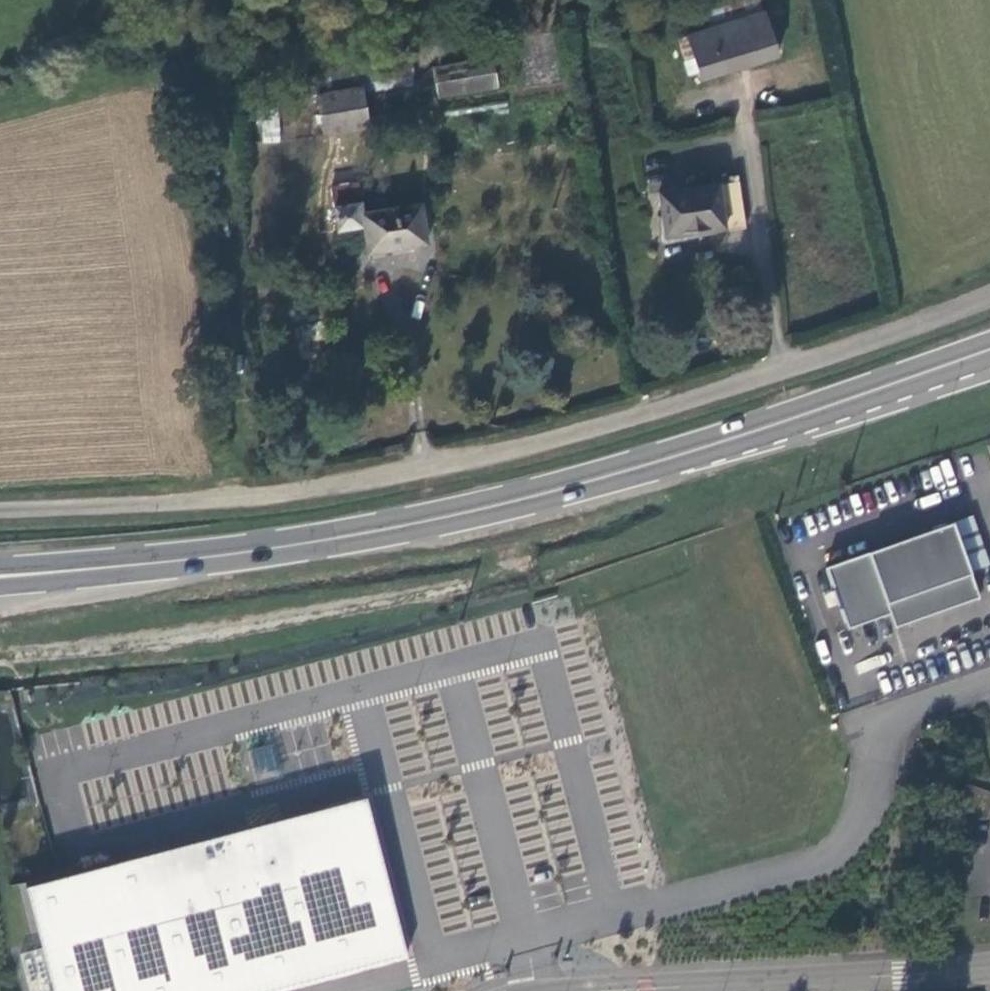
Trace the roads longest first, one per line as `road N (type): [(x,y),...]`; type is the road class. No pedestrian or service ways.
road 1 (unclassified): [(989,290),(756,382),(537,444),(314,489),(0,513)]
road 2 (primary): [(989,346),(569,488),(352,537),(0,574)]
road 3 (residential): [(989,965),(643,990)]

